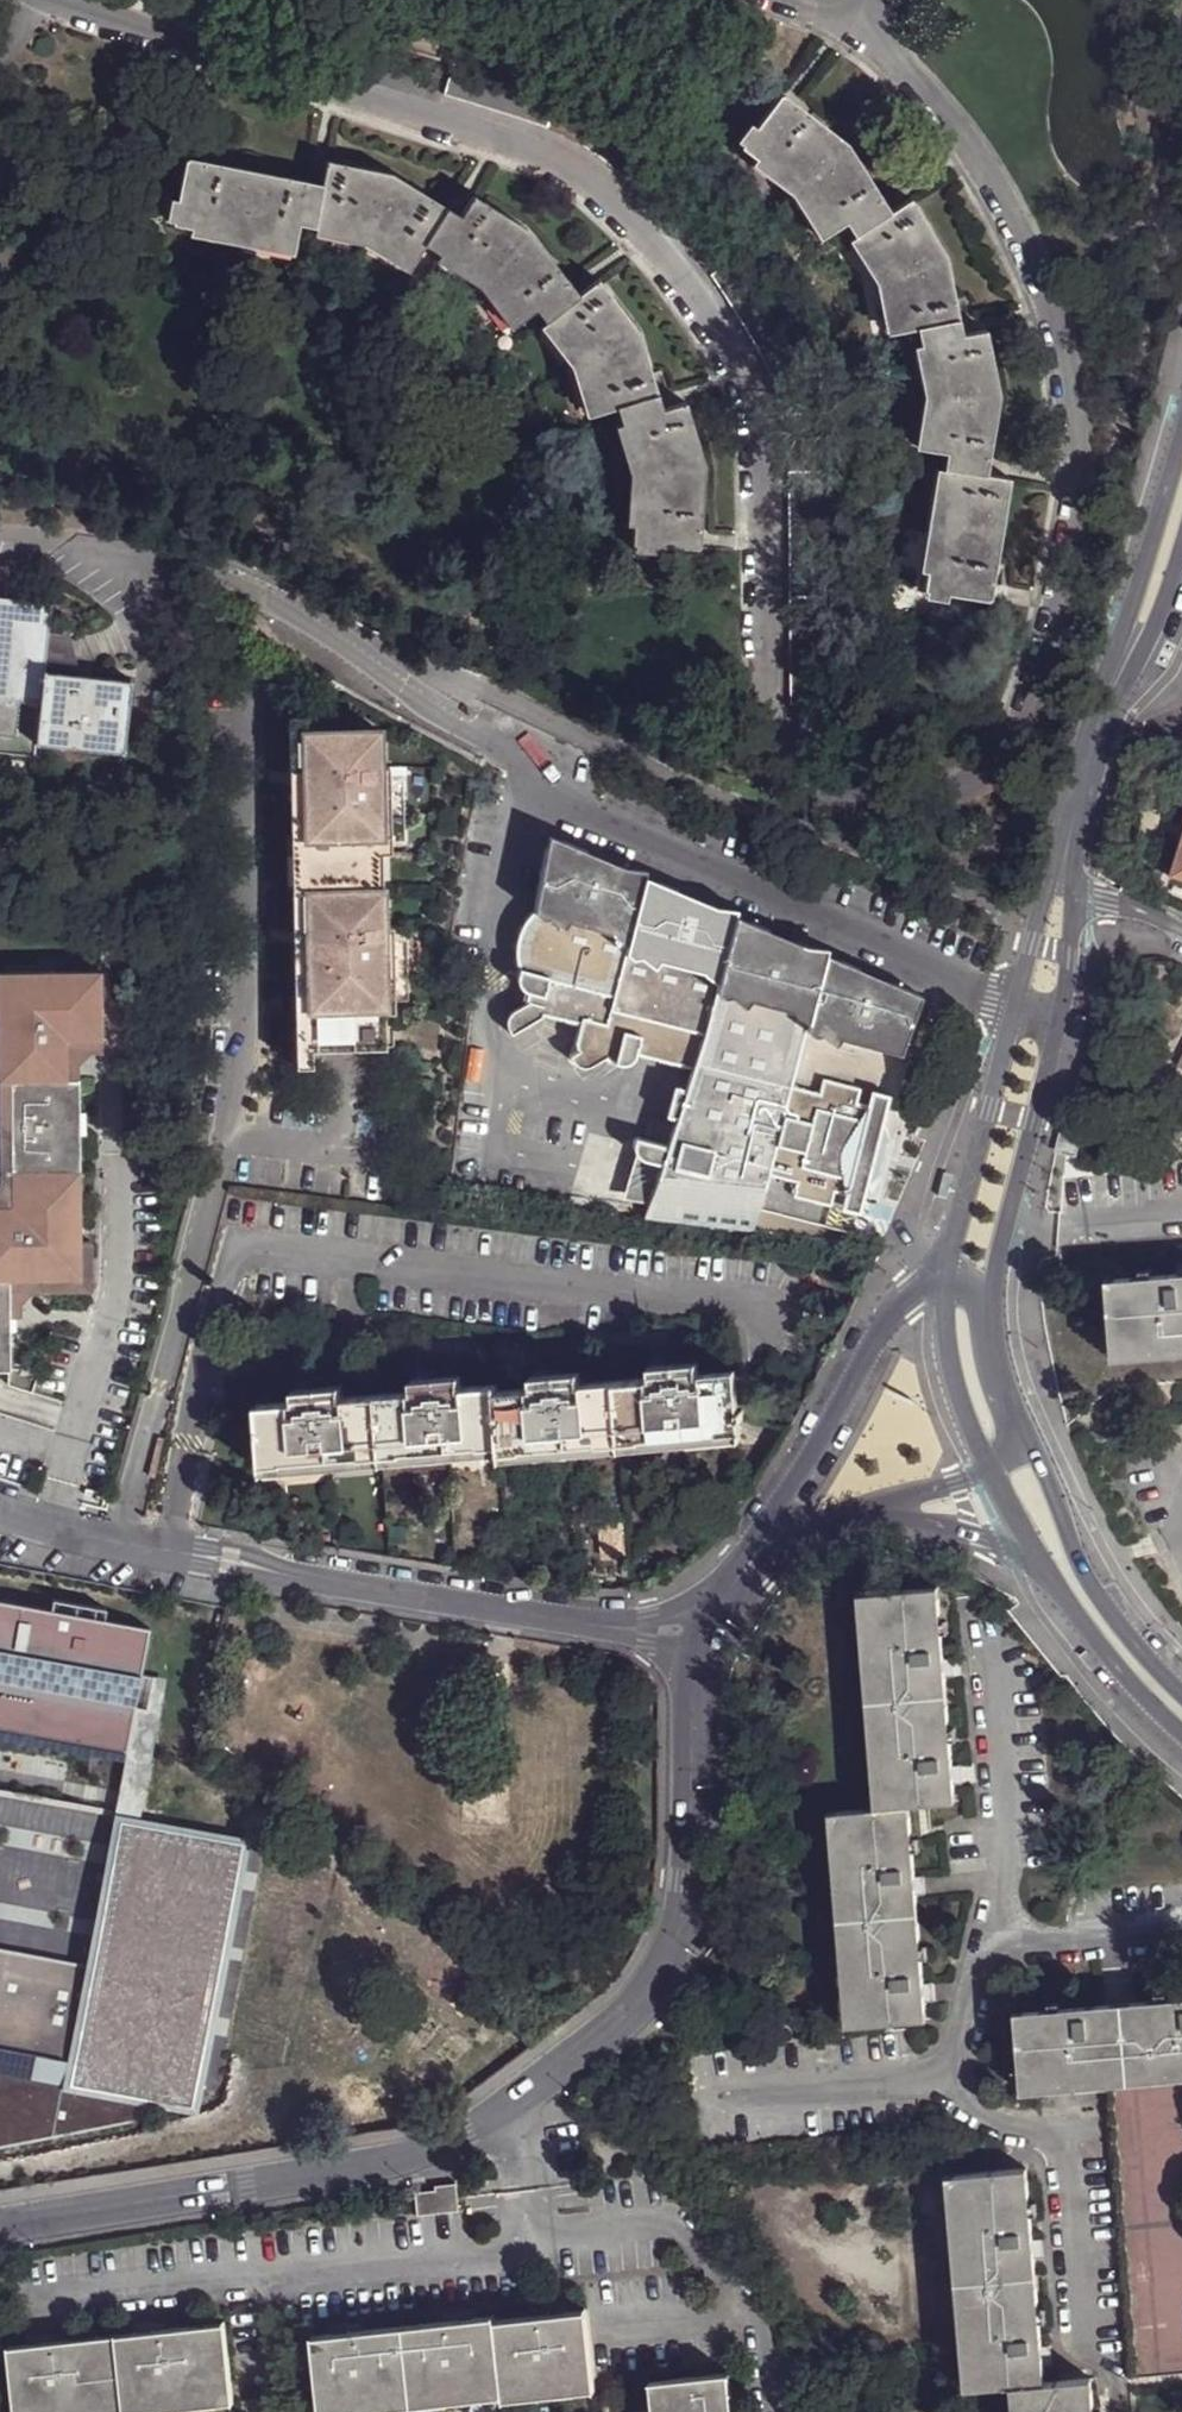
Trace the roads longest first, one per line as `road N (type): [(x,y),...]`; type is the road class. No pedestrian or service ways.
road 1 (residential): [(861,26),(949,121),(1009,217),(1052,309),(1077,481),(1019,735),(977,781),(904,798),(832,786),(779,734),(763,674),(755,412),(689,285),(605,195),(537,150),(54,0)]
road 2 (residential): [(687,1621),(688,1846),(679,1932),(643,1997),(588,2047),(512,2107),(448,2142),(0,2228)]
road 3 (residential): [(0,1510),(166,1553),(620,1629),(687,1621)]
road 4 (tertiary): [(986,1307),(1019,1137),(1068,975),(1070,916),(1060,886)]
road 5 (tertiary): [(1060,886),(1036,930),(945,1278)]
road 6 (residential): [(945,1278),(919,1288),(886,1321),(743,1567)]
road 7 (tertiary): [(1181,1700),(1141,1653),(1074,1547),(1027,1443)]
road 8 (tertiary): [(1010,1499),(1118,1674),(1181,1736)]
road 9 (tertiary): [(1181,442),(1107,702)]
road 10 (tertiary): [(945,1278),(947,1357),(992,1465)]
road 11 (tertiary): [(1060,886),(1107,702)]
road 12 (tertiary): [(1107,702),(1146,646),(1181,540)]
road 13 (residential): [(743,1567),(887,1500)]
road 14 (tertiary): [(1027,1443),(1001,1387),(986,1307)]
road 15 (residential): [(1060,886),(1181,931)]
road 16 (residential): [(887,1500),(1010,1499)]

